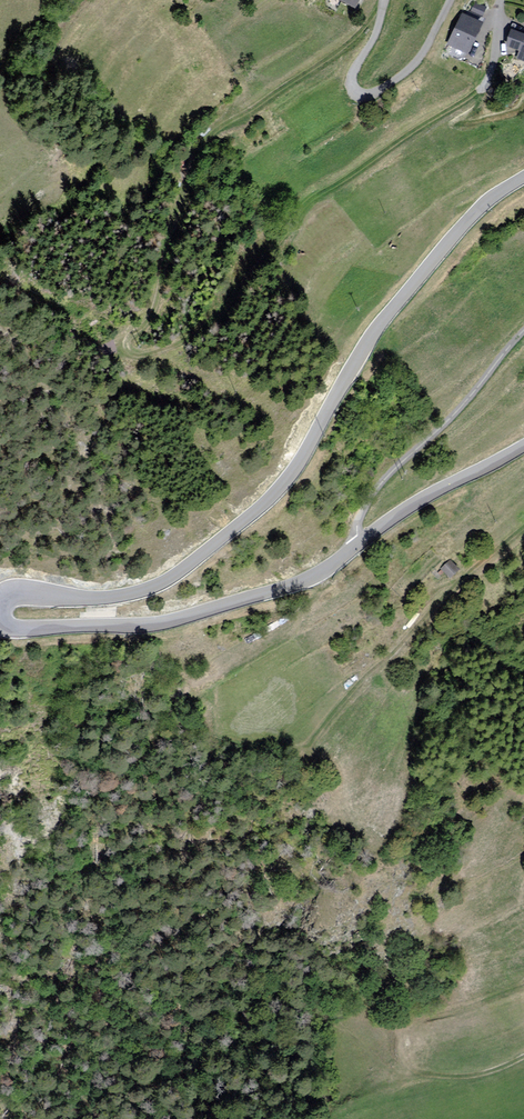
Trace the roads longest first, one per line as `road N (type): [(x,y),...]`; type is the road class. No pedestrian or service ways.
road 1 (unclassified): [(523,178),(473,216),(387,315),(296,468),(249,517),(156,586),(105,597),(17,591),(1,612),(6,624),(23,631),(159,622),(296,583),(362,542)]
road 2 (track): [(393,1),(358,39),(210,138),(193,166),(165,300),(131,347),(143,355),(181,346),(222,319),(260,272)]
road 3 (track): [(523,1059),(485,1077),(413,1076),(398,1041),(404,1027),(523,987)]
road 4 (residential): [(523,336),(374,496),(359,518),(362,542)]
road 5 (residential): [(393,0),(357,75),(362,95),(387,90),(428,55),(454,0)]
road 6 (track): [(314,201),(480,94)]
road 7 (unclassified): [(362,542),(417,502),(523,445)]

